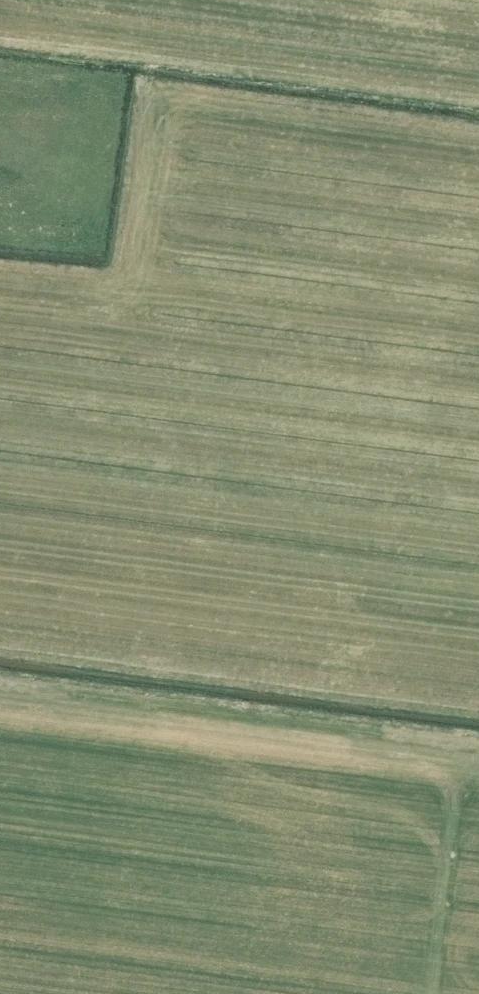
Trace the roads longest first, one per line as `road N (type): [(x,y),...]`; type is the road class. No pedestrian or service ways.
road 1 (track): [(0,684),(478,749)]

